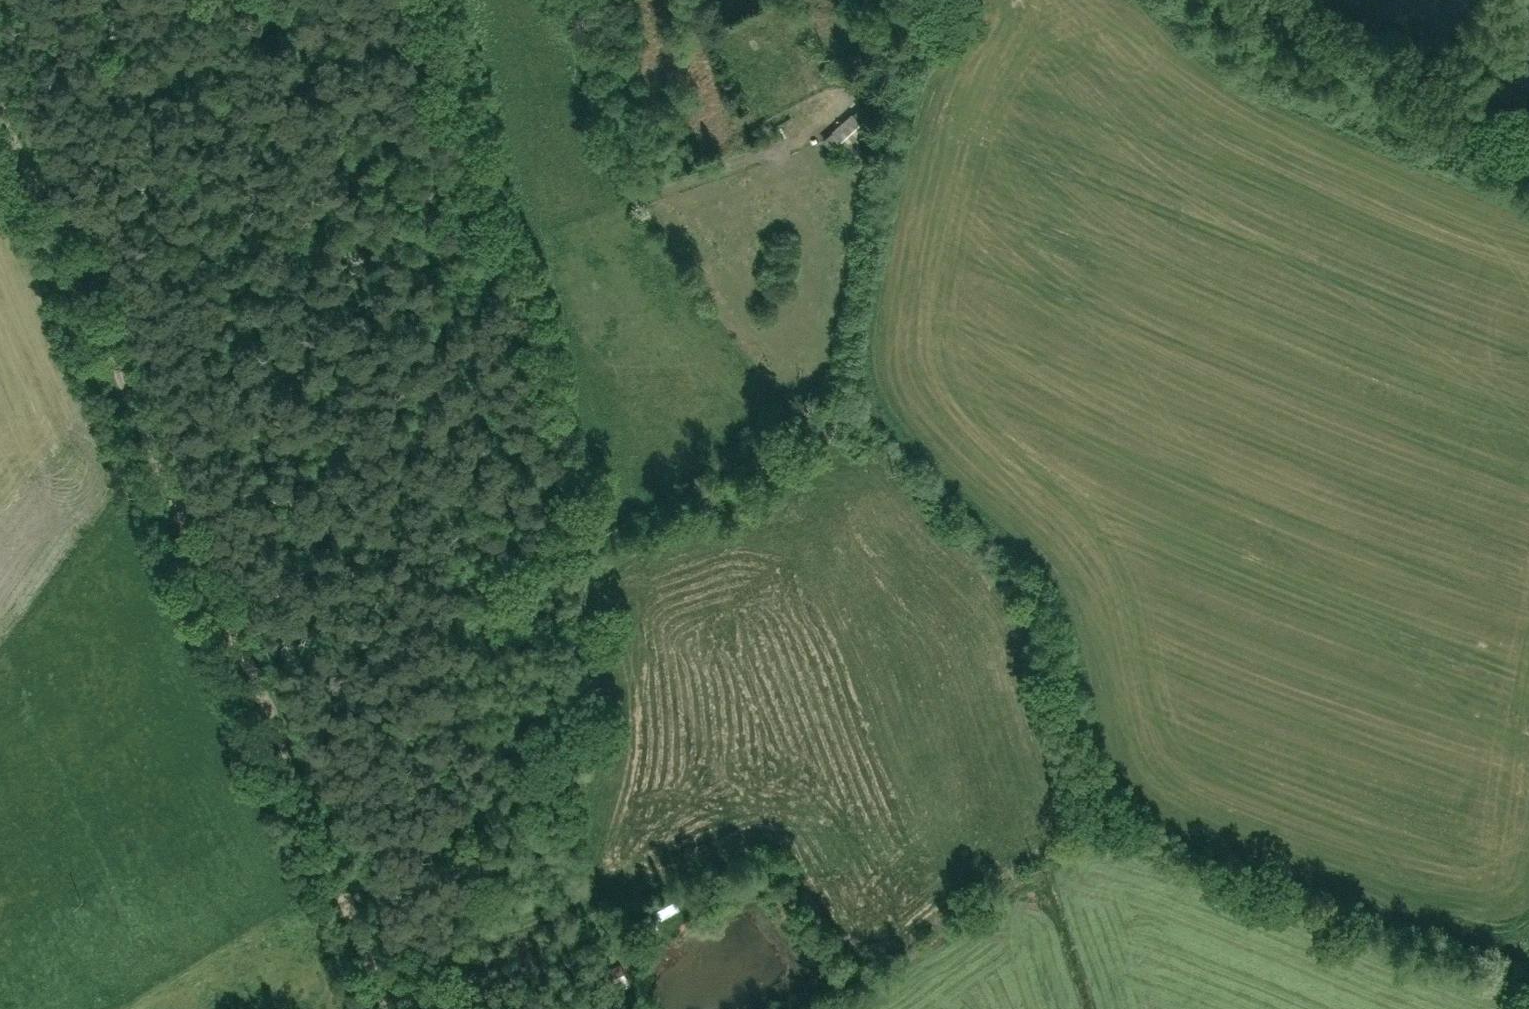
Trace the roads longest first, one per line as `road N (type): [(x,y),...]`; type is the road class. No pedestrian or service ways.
road 1 (track): [(398,1008),(0,165)]
road 2 (track): [(969,0),(801,142)]

